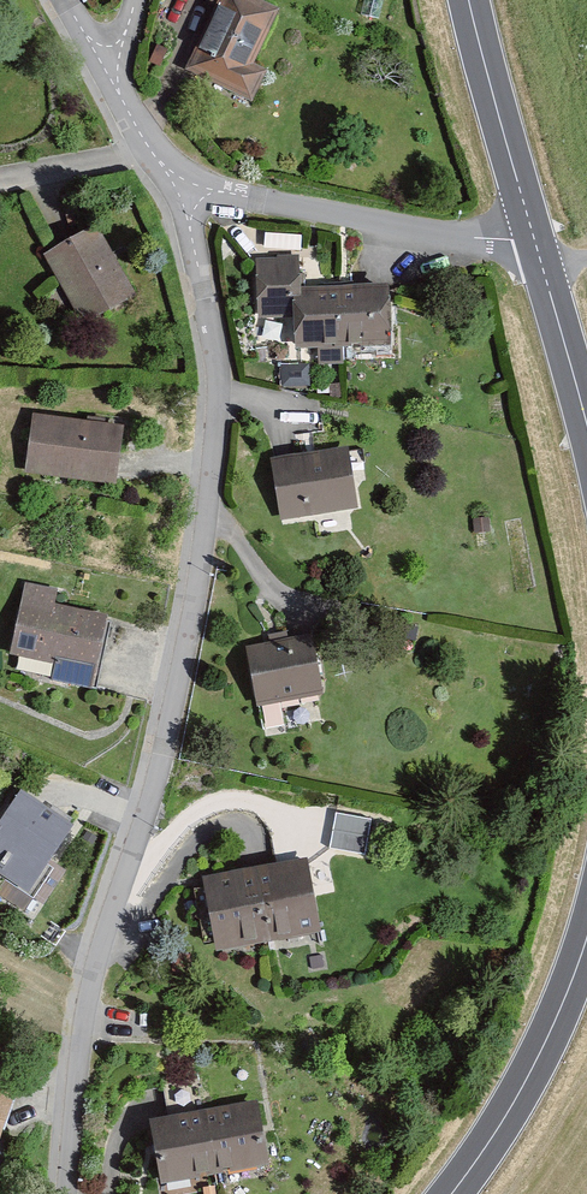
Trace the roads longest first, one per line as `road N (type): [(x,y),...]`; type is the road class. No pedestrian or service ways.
road 1 (residential): [(66,1193),(81,1022),(172,687),(219,393),(180,192)]
road 2 (residential): [(535,243),(180,192)]
road 3 (secondary): [(586,938),(545,1045),(454,1193)]
road 4 (secondary): [(468,0),(535,243)]
road 5 (residential): [(180,192),(61,0)]
road 6 (secondary): [(535,243),(586,426)]

